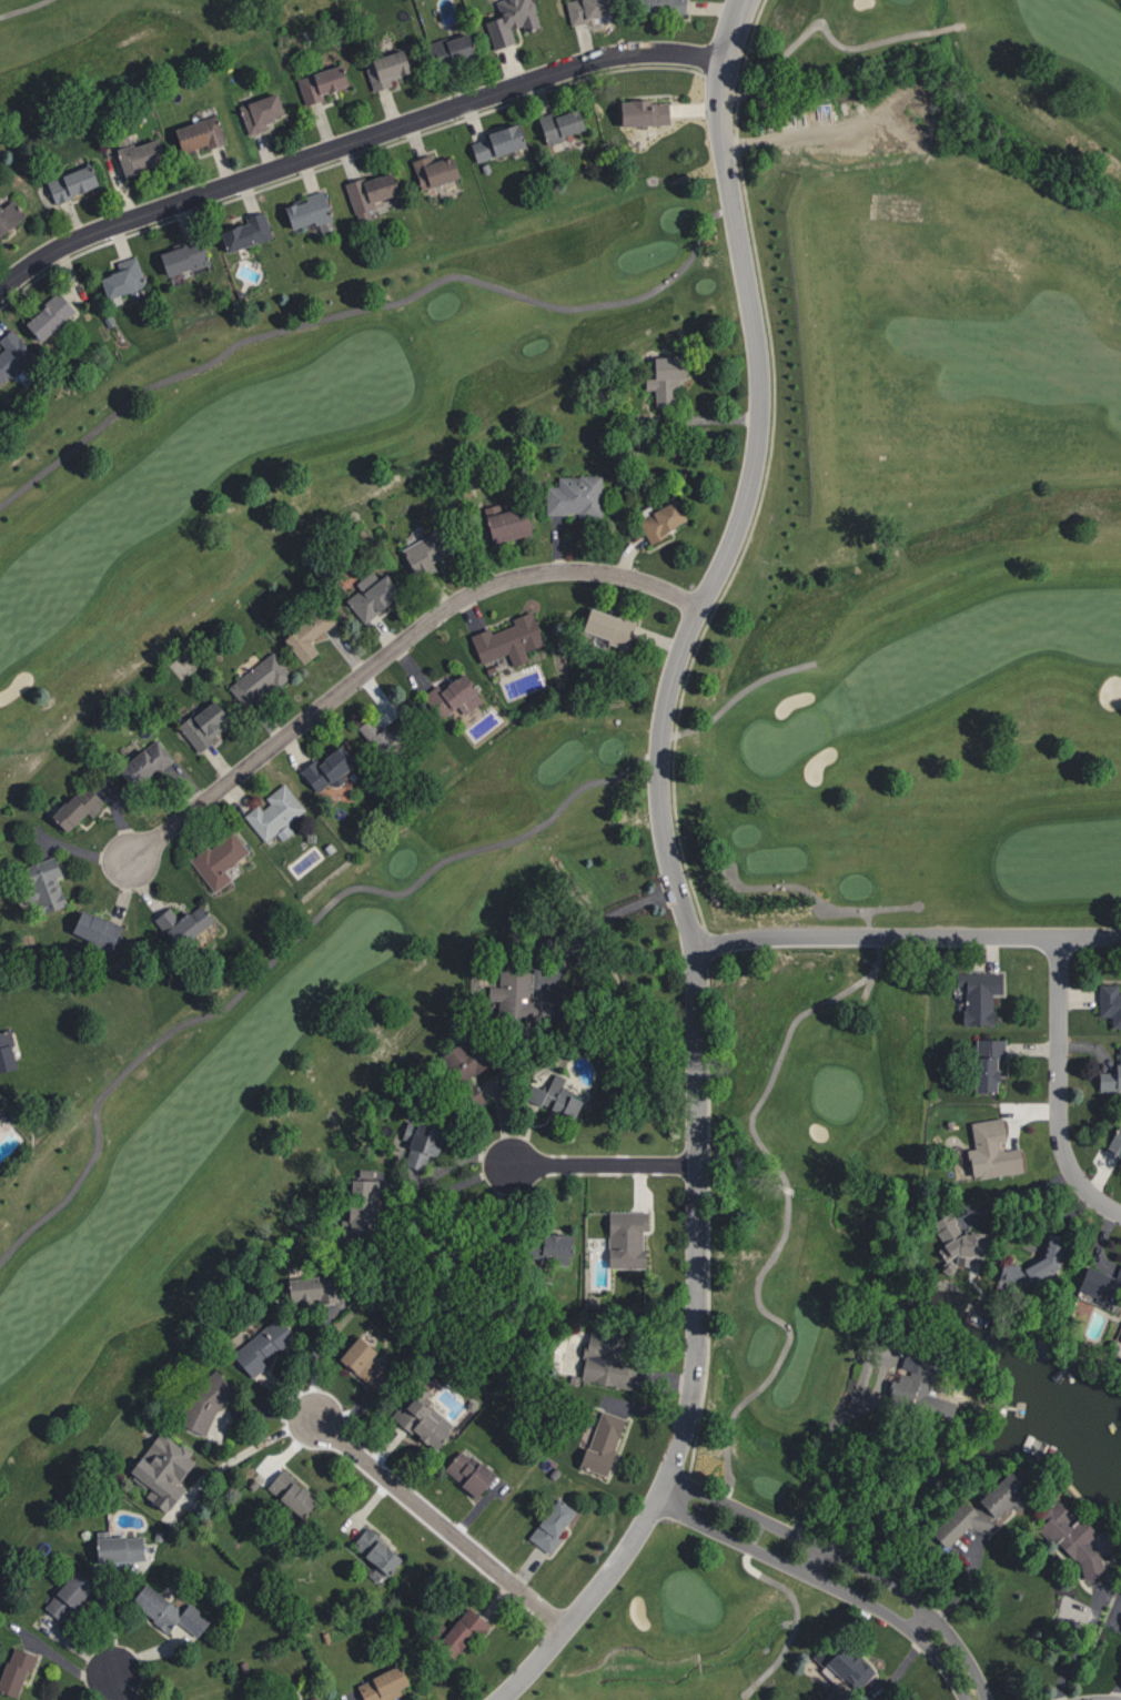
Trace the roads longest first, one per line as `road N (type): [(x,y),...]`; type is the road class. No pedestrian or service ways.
road 1 (residential): [(502,1699),(637,1535),(663,1490),(693,1384),(696,955),(664,841),(659,766),(668,692),(744,510),(759,422),(757,353),(720,109),(744,0)]
road 2 (residential): [(0,289),(75,239),(546,74),(640,52),(725,61)]
road 3 (residential): [(700,606),(603,571),(529,574),(489,586),(417,630),(128,860)]
road 4 (residential): [(694,948),(812,935),(1120,937)]
road 5 (residential): [(976,1699),(947,1648),(911,1613),(663,1490)]
road 6 (residential): [(566,1628),(314,1417)]
road 7 (residential): [(1059,937),(1062,1147),(1084,1190),(1120,1214)]
road 8 (residential): [(697,1164),(511,1164)]

